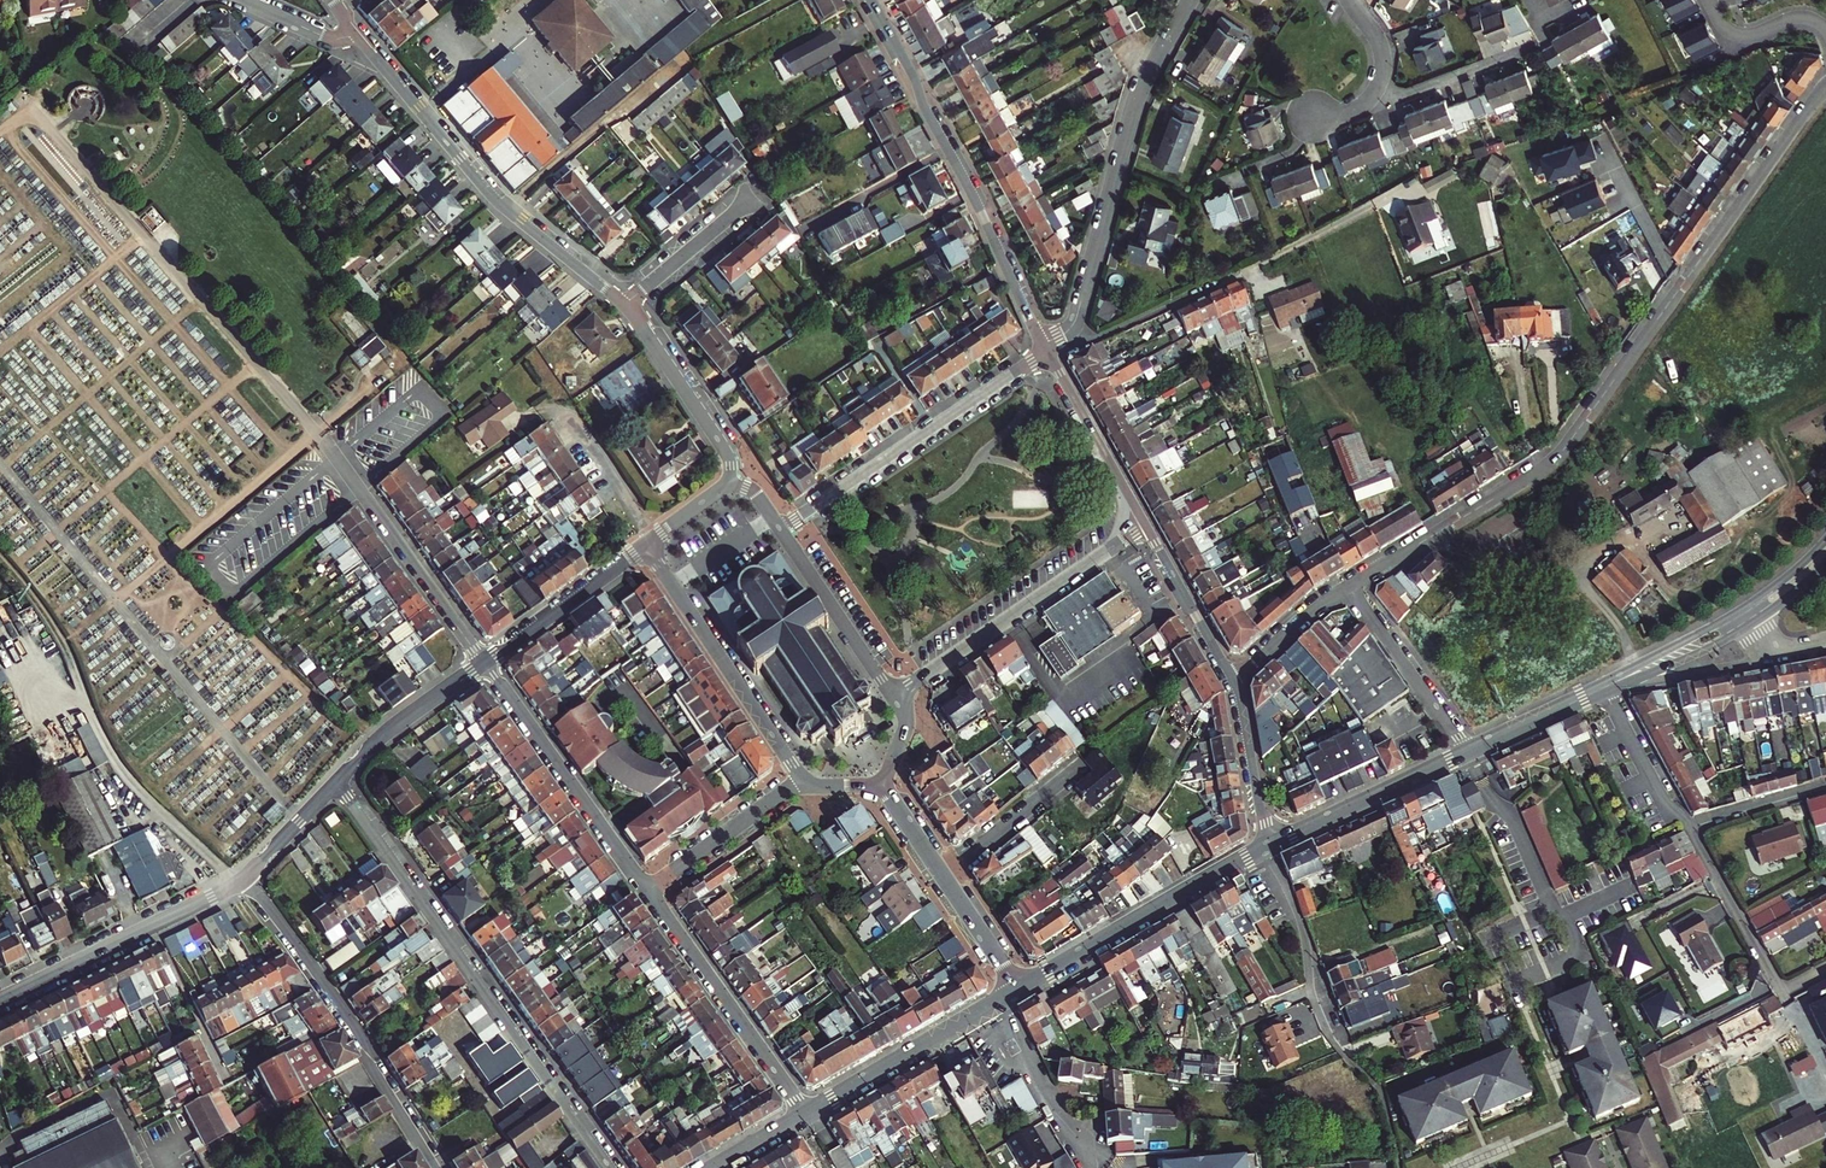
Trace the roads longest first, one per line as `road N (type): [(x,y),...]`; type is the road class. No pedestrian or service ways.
road 1 (residential): [(1350,585),(1556,457),(1825,87)]
road 2 (residential): [(337,783),(610,1167)]
road 3 (tertiary): [(1047,352),(870,0)]
road 4 (residential): [(1047,352),(1077,318),(1137,100),(1191,0)]
road 5 (residential): [(354,36),(503,208),(625,305)]
road 6 (residential): [(1266,846),(1304,928),(1311,987),(1328,1037),(1377,1093),(1400,1167)]
road 7 (residential): [(1366,208),(1169,306),(1047,352)]
road 8 (residential): [(436,1167),(241,881)]
road 9 (residential): [(1047,352),(780,530)]
road 10 (residential): [(894,695),(1147,526)]
road 11 (tertiary): [(1266,846),(1020,990)]
road 12 (residential): [(645,543),(802,780)]
road 13 (residential): [(483,664),(647,892)]
road 14 (residential): [(483,664),(323,439)]
road 15 (residential): [(806,1114),(647,892)]
road 16 (residential): [(0,1001),(241,881)]
road 17 (tertiary): [(1006,999),(806,1114)]
road 18 (tertiary): [(1466,753),(1266,846)]
road 19 (residential): [(625,305),(728,454),(723,488)]
road 20 (residential): [(1350,585),(1466,753)]
road 21 (residential): [(483,664),(645,543)]
road 22 (tertiary): [(1147,526),(1047,352)]
road 23 (residential): [(894,695),(780,530)]
road 24 (residential): [(1006,999),(1050,1091),(1094,1146),(1097,1167)]
road 25 (residential): [(647,892),(802,780)]
road 26 (residential): [(1366,105),(1545,43)]
road 27 (residential): [(337,783),(394,727),(483,664)]
road 28 (residential): [(1688,826),(1780,990)]
road 29 (tertiary): [(1233,681),(1147,526)]
road 30 (residential): [(1604,689),(1772,661)]
road 31 (residential): [(625,305),(754,196)]
road 32 (tertiary): [(1266,846),(1233,681)]
road 33 (residential): [(943,876),(1072,769)]
road 34 (residential): [(1604,689),(1667,806),(1688,826)]
road 35 (tertiary): [(1604,689),(1674,665),(1749,626)]
road 36 (tertiary): [(1740,611),(1604,689)]
road 37 (residential): [(559,412),(645,543)]
road 38 (tertiary): [(1604,689),(1466,753)]
road 39 (residential): [(1233,681),(1350,585)]
road 40 (residential): [(1688,826),(1825,786)]
road 41 (residential): [(1710,0),(1730,30),(1800,13),(1825,30)]
road 42 (residential): [(943,876),(1020,990)]
road 43 (residential): [(241,881),(337,783)]
road 44 (residential): [(354,36),(324,38),(242,0)]

